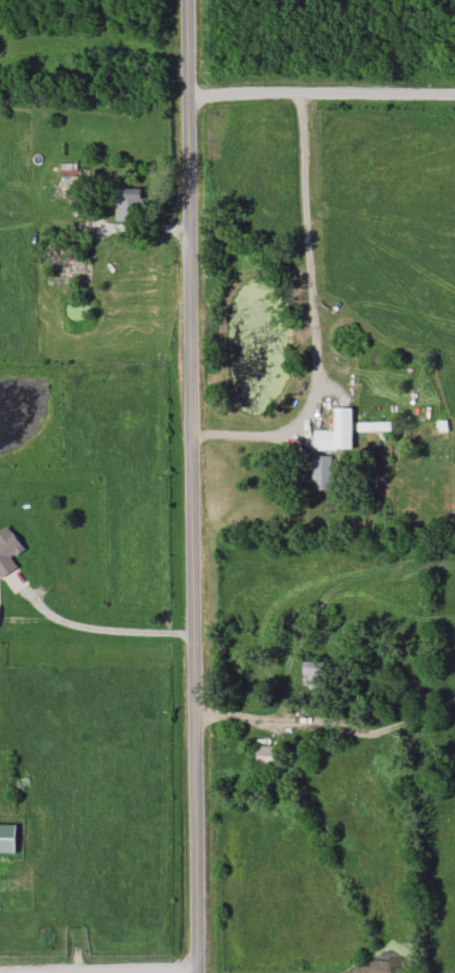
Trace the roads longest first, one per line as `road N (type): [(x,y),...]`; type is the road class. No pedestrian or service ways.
road 1 (tertiary): [(197,972),(189,0)]
road 2 (residential): [(454,94),(216,94),(190,103)]
road 3 (residential): [(197,972),(38,972)]

